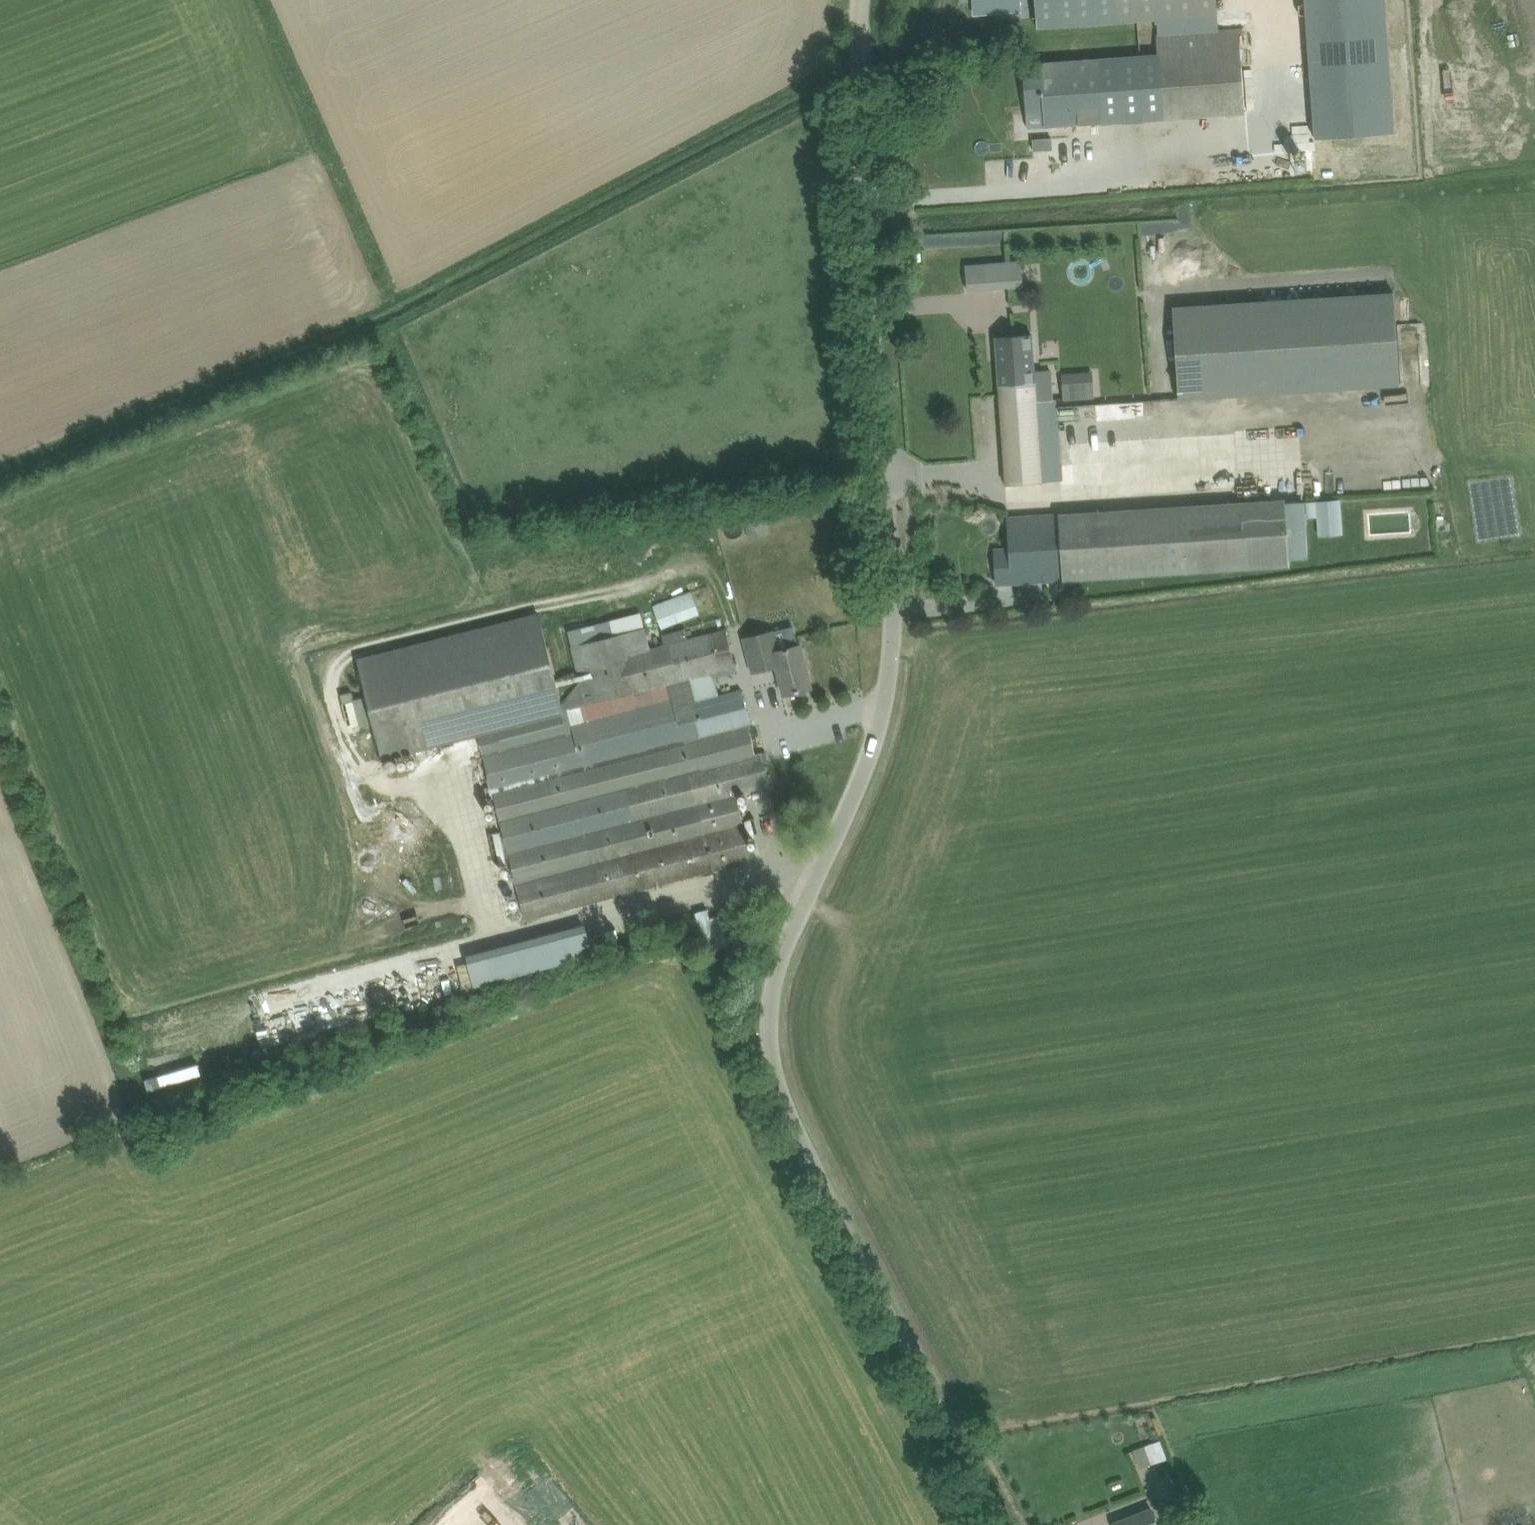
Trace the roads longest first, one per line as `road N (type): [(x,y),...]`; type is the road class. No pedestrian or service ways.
road 1 (unclassified): [(1010,1524),(770,1062),(773,987),(896,692),(857,101),(862,0)]

